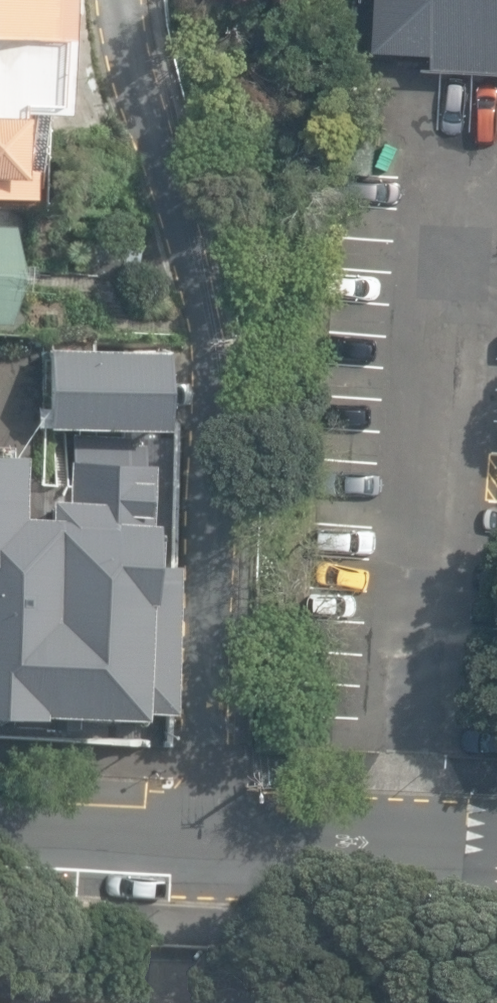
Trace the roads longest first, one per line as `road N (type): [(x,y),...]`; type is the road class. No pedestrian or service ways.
road 1 (residential): [(141,0),(217,361),(196,842)]
road 2 (residential): [(196,842),(496,857)]
road 3 (residential): [(0,832),(196,842)]

